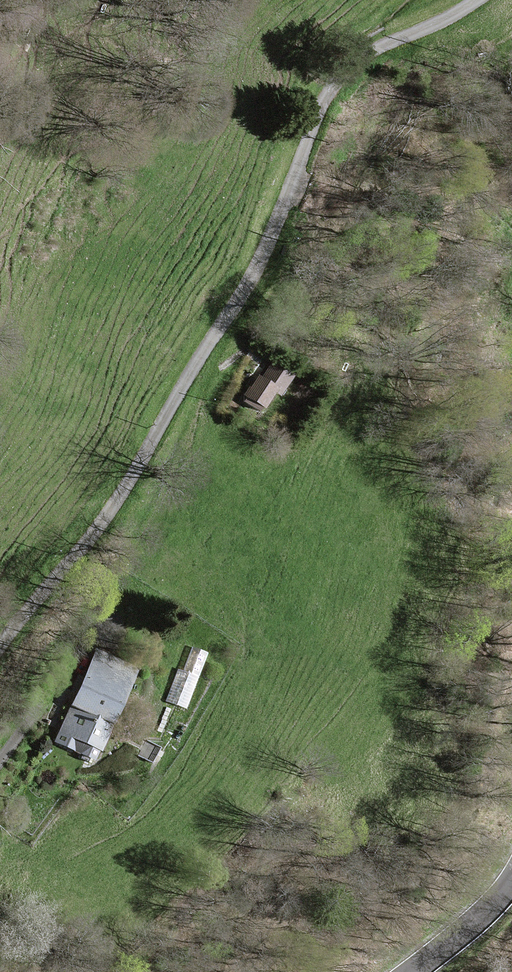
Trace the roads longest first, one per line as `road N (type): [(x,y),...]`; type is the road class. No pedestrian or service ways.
road 1 (track): [(311,137),(259,265),(0,671)]
road 2 (unclassified): [(345,75),(383,45),(481,0)]
road 3 (unclassified): [(414,971),(511,884)]

